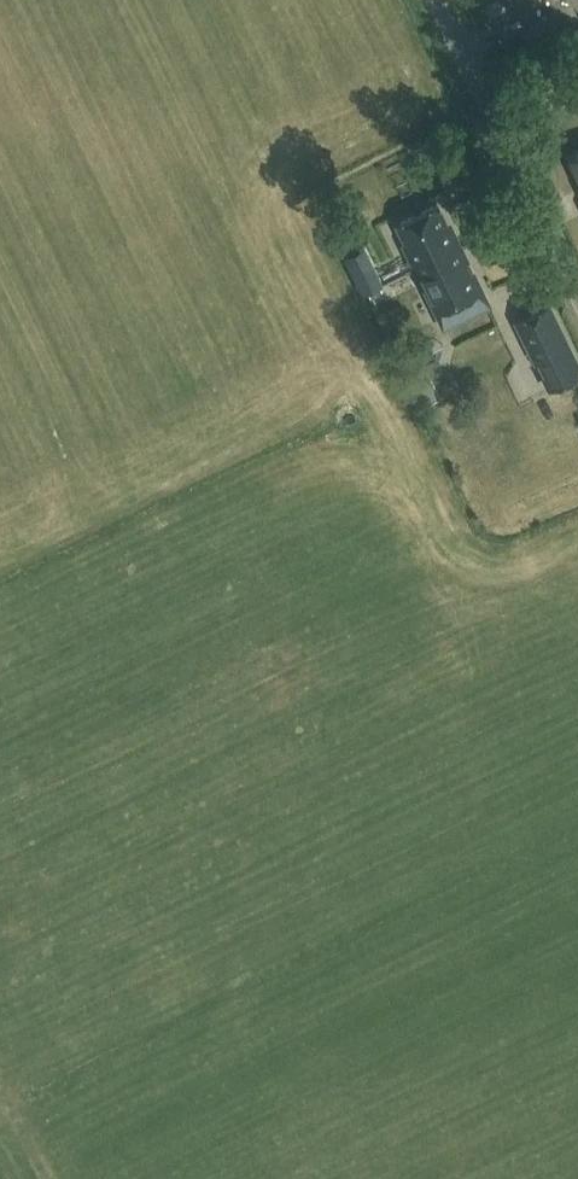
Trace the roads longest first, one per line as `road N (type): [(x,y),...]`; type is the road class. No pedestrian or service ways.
road 1 (unclassified): [(577,295),(434,0)]

